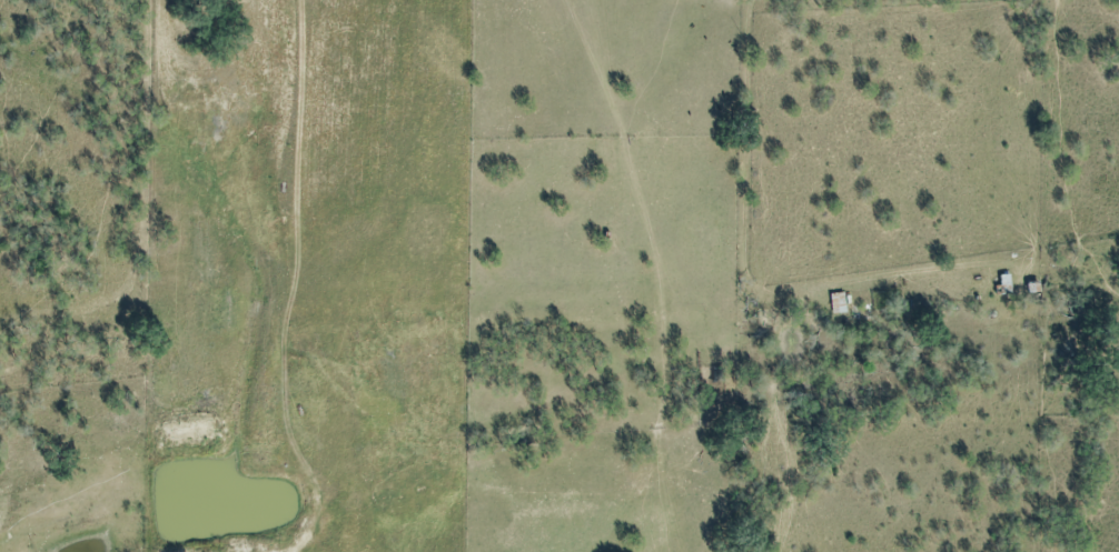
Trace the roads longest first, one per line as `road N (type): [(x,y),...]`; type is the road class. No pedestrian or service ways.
road 1 (residential): [(307,483),(321,0)]

